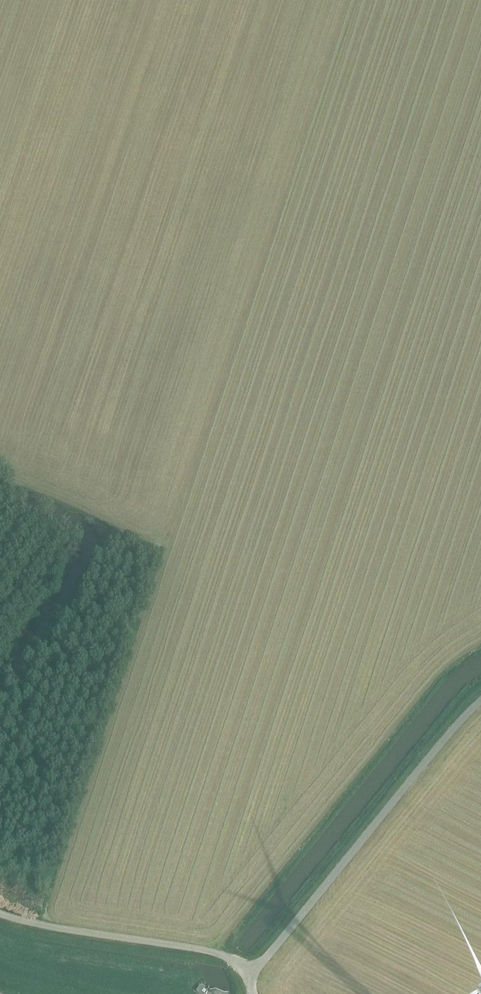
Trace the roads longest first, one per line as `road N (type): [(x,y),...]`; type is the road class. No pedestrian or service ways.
road 1 (track): [(250,993),(220,954),(0,916)]
road 2 (track): [(0,948),(201,983),(211,993)]

